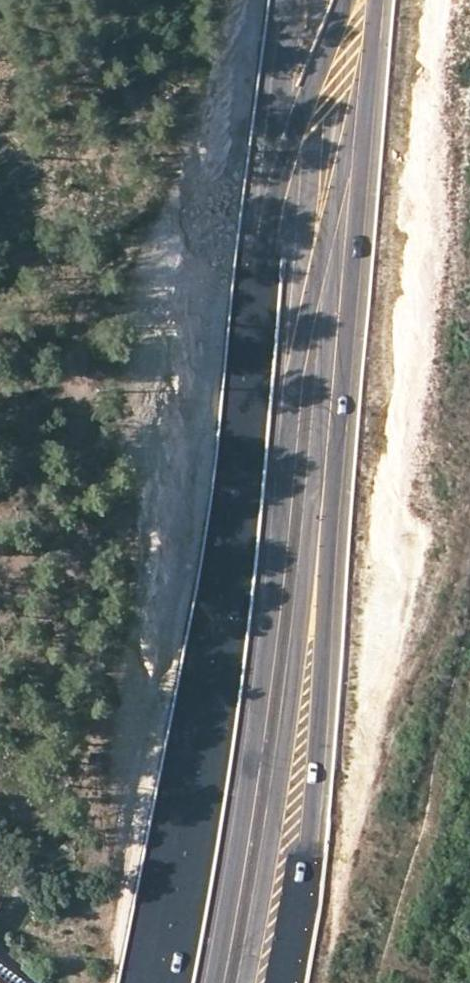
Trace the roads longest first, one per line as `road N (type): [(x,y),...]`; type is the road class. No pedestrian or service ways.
road 1 (primary): [(330,45),(285,609),(232,982)]
road 2 (primary): [(317,607),(368,0)]
road 3 (primary): [(300,0),(236,595)]
road 4 (primary): [(236,595),(136,982)]
road 5 (primary): [(236,595),(170,982)]
road 6 (primary): [(317,607),(296,854),(275,982)]
road 7 (track): [(386,982),(469,622)]

